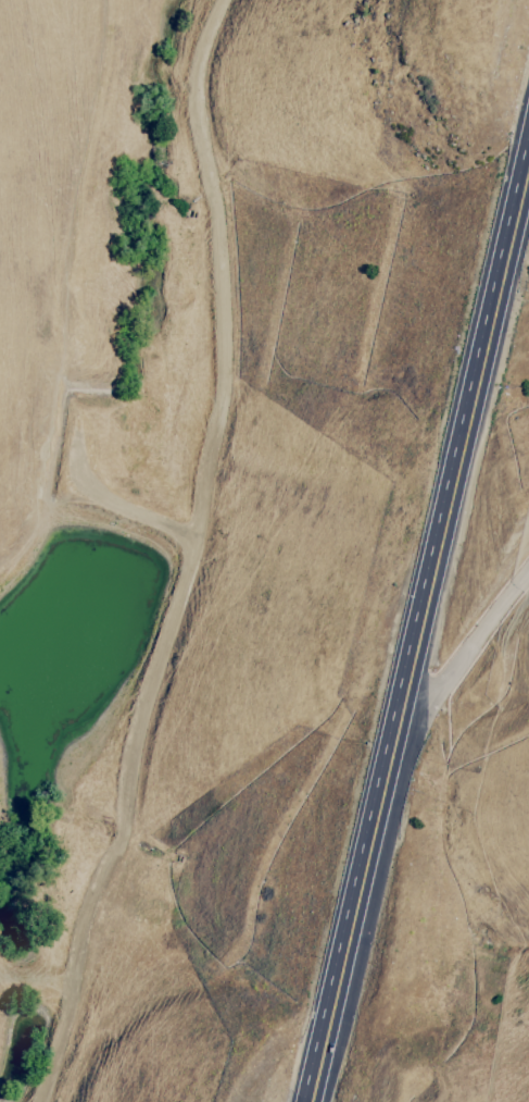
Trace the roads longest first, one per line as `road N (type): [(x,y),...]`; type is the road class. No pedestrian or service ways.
road 1 (residential): [(52,1064),(106,812),(190,575),(217,451),(219,225),(193,60),(217,0)]
road 2 (trunk): [(306,1101),(528,148)]

